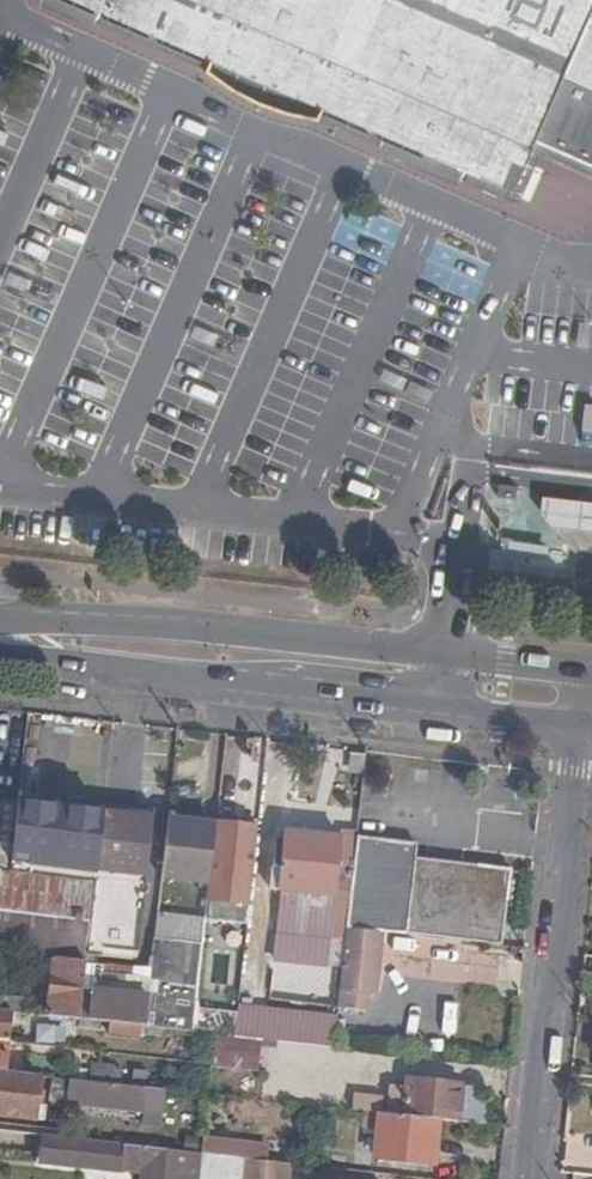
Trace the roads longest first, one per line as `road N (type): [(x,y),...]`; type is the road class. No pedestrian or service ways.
road 1 (secondary): [(583,670),(152,623),(0,618)]
road 2 (secondary): [(0,656),(577,727)]
road 3 (residential): [(577,727),(539,1178)]

